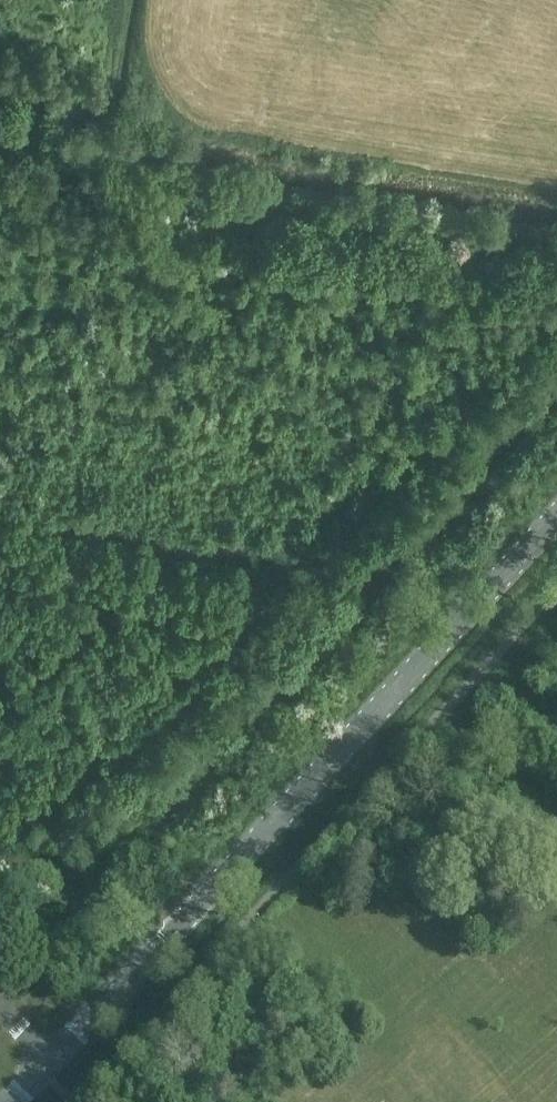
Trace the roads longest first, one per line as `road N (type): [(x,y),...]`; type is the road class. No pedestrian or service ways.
road 1 (secondary): [(49,1061),(556,520)]

